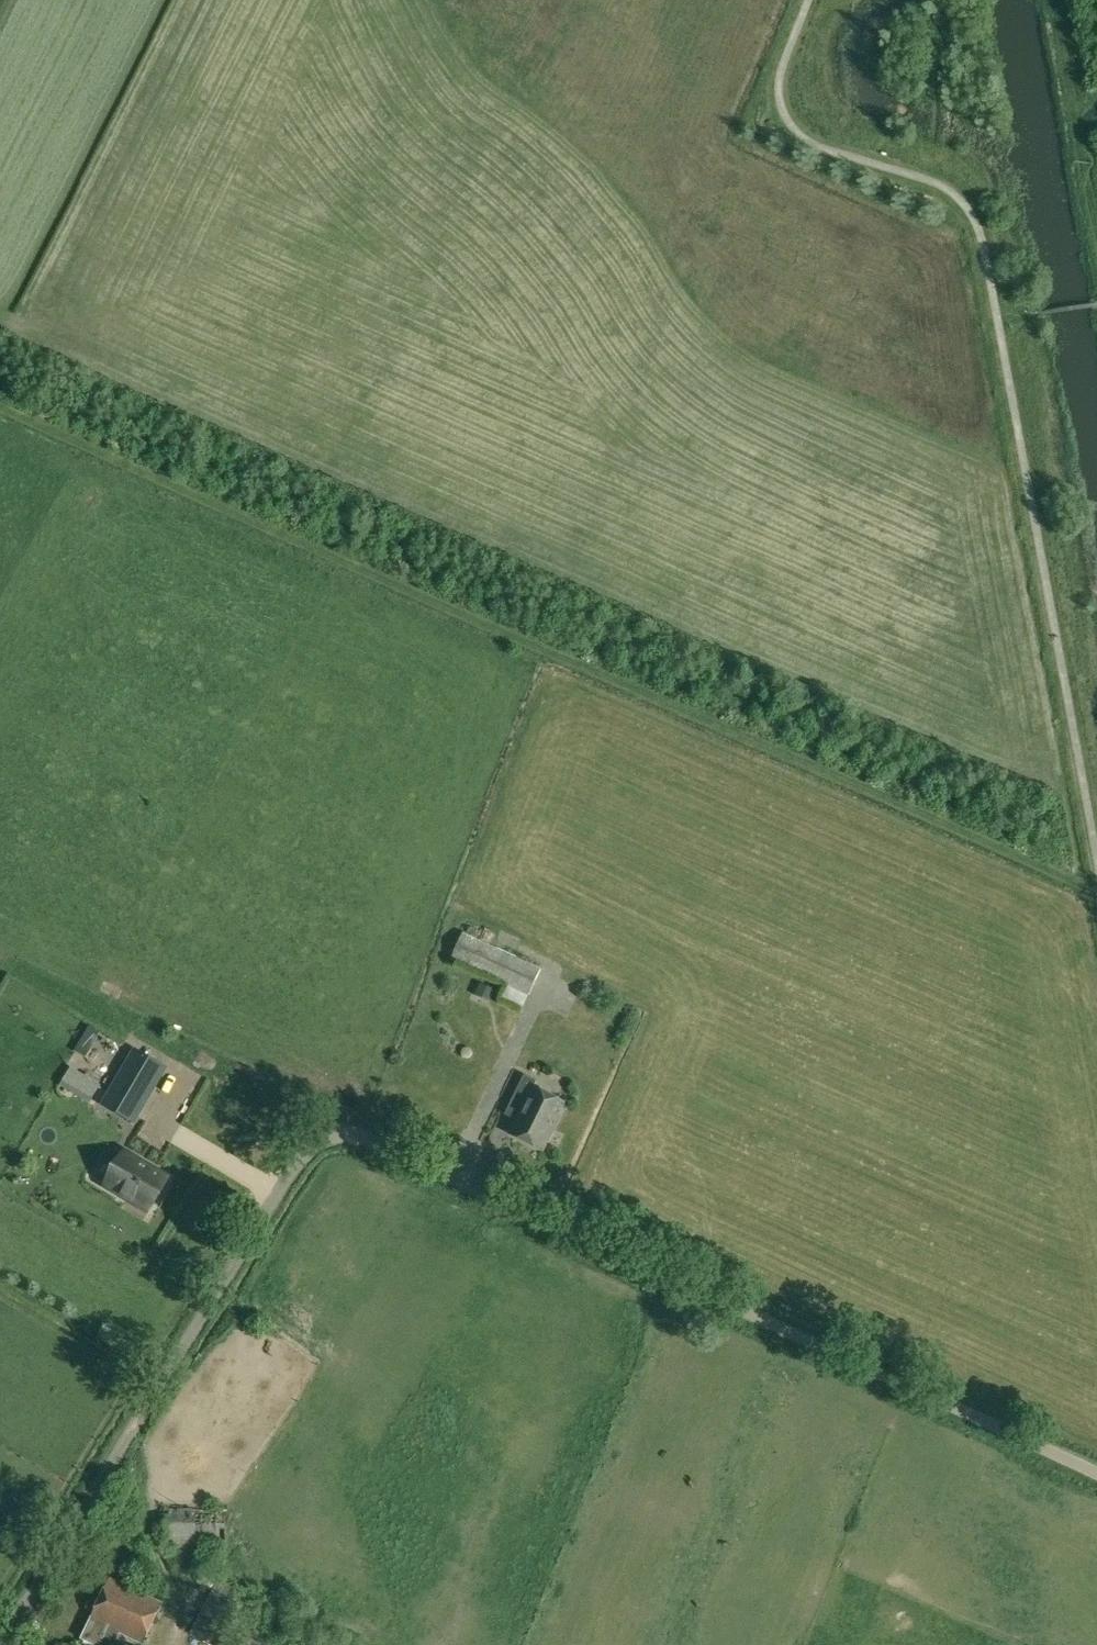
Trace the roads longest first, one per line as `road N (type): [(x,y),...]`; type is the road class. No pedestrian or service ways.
road 1 (unclassified): [(0,1620),(302,1153),(326,1134),(355,1138),(1096,1476)]

